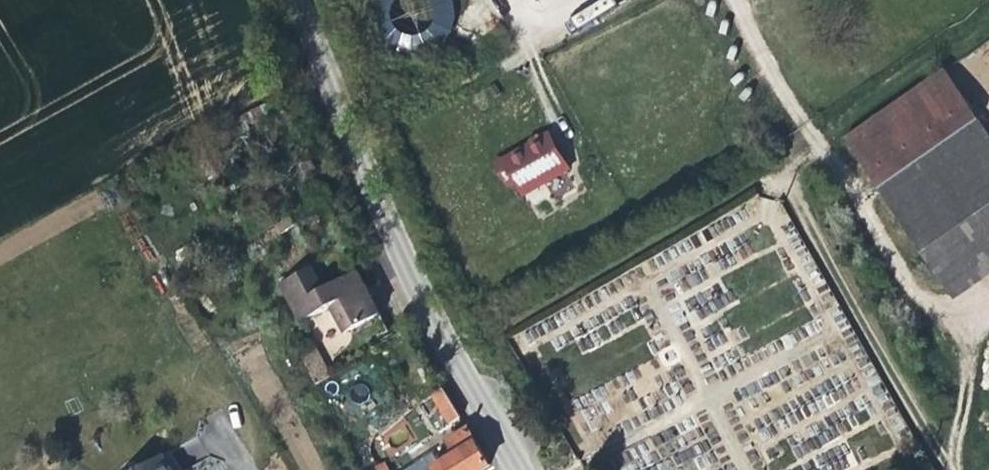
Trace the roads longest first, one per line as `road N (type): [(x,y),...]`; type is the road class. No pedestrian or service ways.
road 1 (tertiary): [(518,469),(369,174),(302,0)]
road 2 (track): [(945,469),(774,165)]
road 3 (track): [(774,165),(988,32)]

